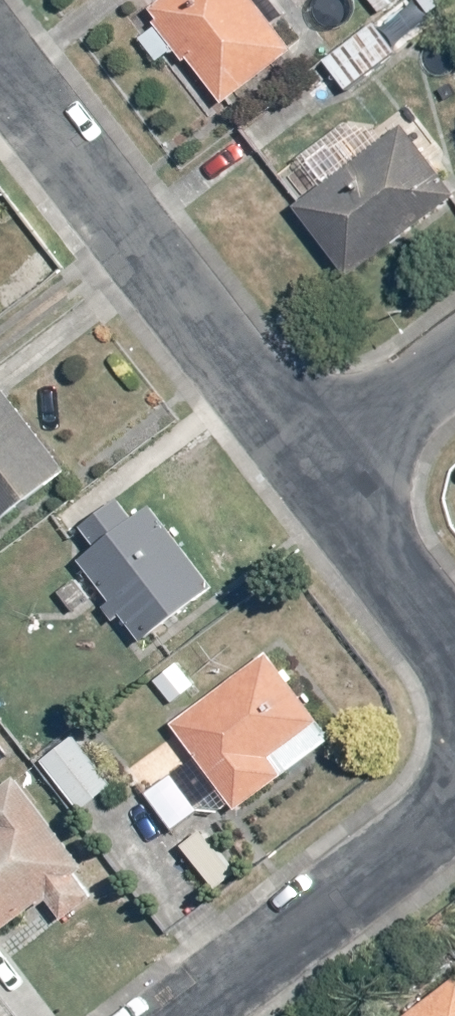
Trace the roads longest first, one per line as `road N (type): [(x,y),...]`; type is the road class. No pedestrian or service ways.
road 1 (residential): [(0,63),(320,474)]
road 2 (residential): [(184,1015),(454,811)]
road 3 (residential): [(320,474),(454,655)]
road 4 (residential): [(320,474),(454,371)]

